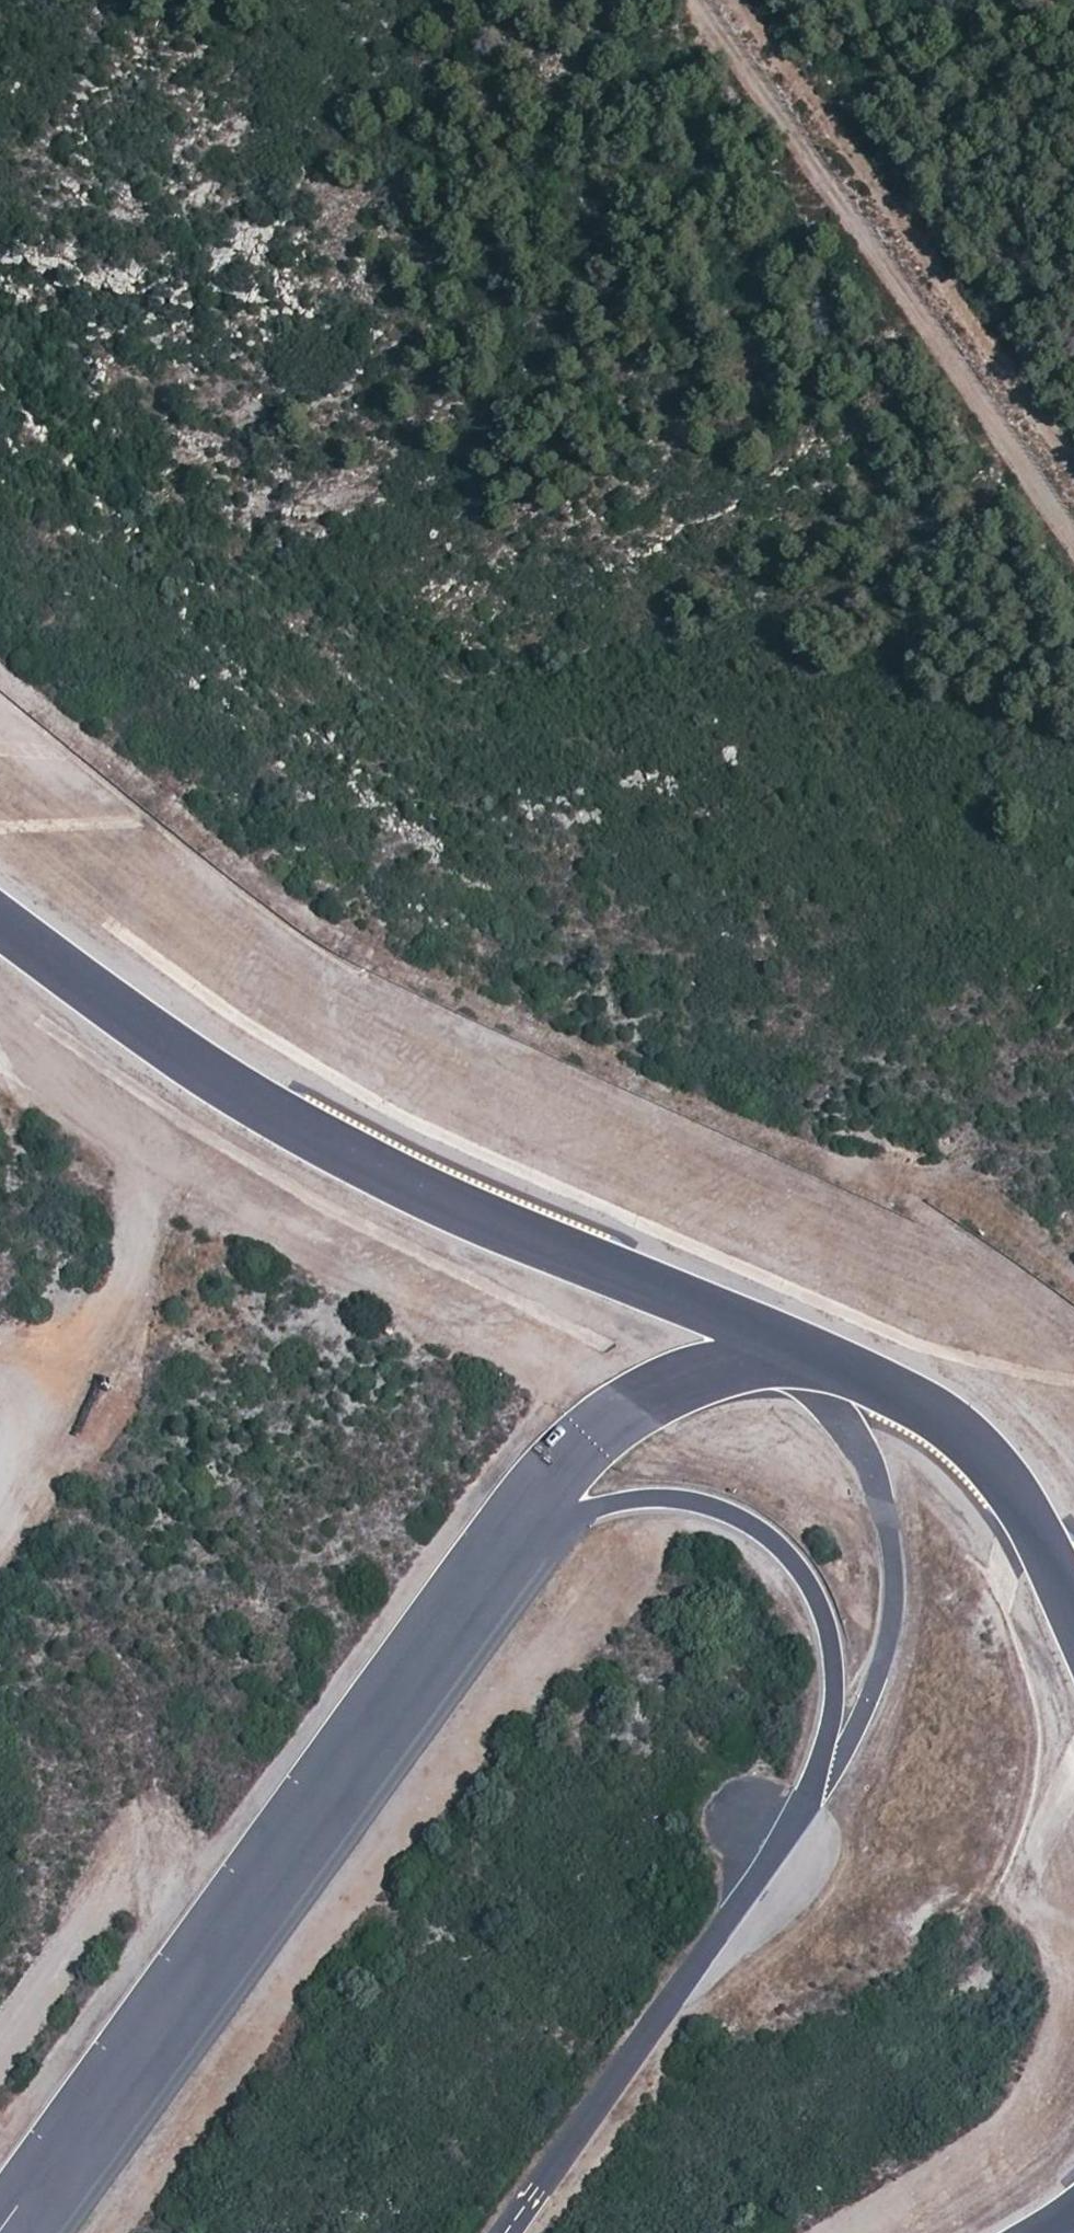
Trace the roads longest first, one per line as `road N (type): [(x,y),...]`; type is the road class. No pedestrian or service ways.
road 1 (track): [(1073,526),(704,0)]
road 2 (track): [(0,2052),(110,1901),(135,1881),(272,1889)]

